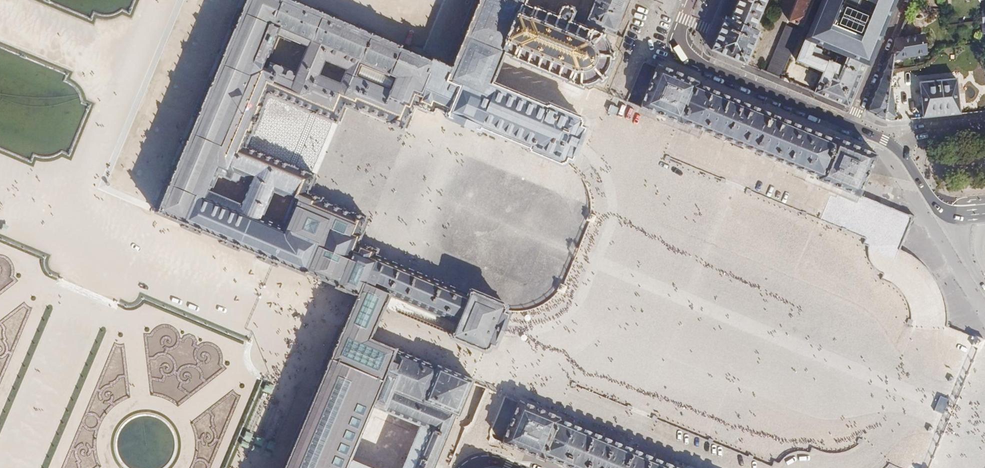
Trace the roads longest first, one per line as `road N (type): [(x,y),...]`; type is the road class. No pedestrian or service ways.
road 1 (primary): [(688,0),(677,33),(693,62),(849,126)]
road 2 (residential): [(849,126),(901,0)]

